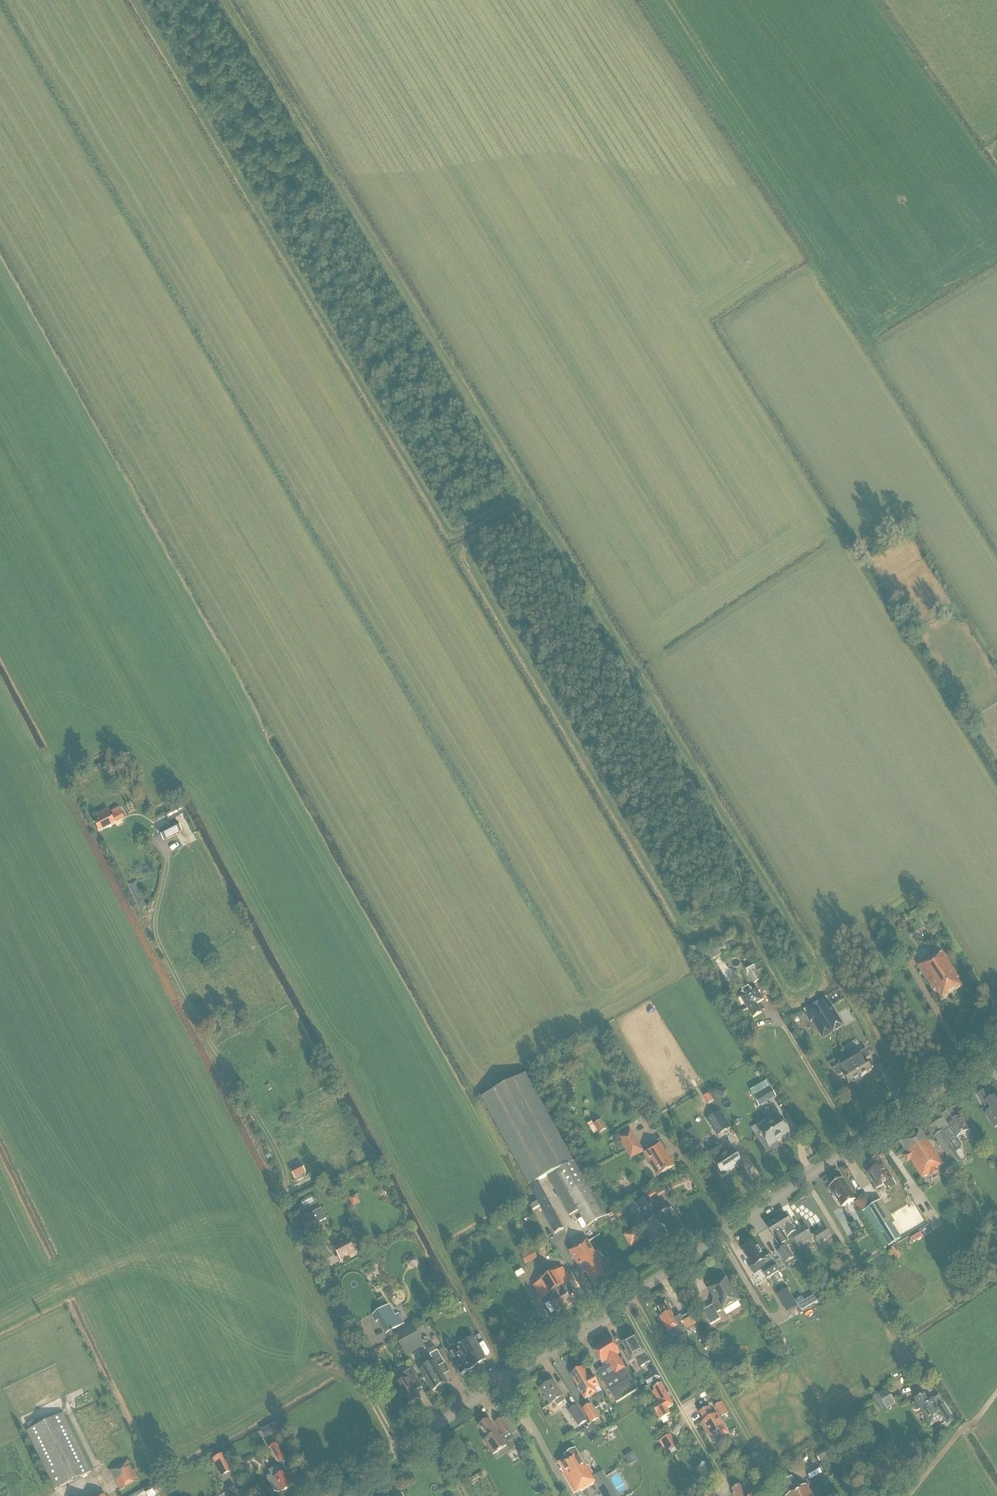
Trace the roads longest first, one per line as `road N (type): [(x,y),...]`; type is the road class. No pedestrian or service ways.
road 1 (track): [(411,1444),(287,1210),(277,1148),(158,940),(168,865),(159,845)]
road 2 (tertiary): [(332,1495),(806,1178)]
road 3 (track): [(801,1472),(776,1475),(712,1375),(654,1331),(634,1294)]
road 4 (tertiary): [(806,1178),(996,1051)]
road 5 (unclassified): [(925,1370),(806,1178)]
road 6 (track): [(724,1483),(623,1302)]

